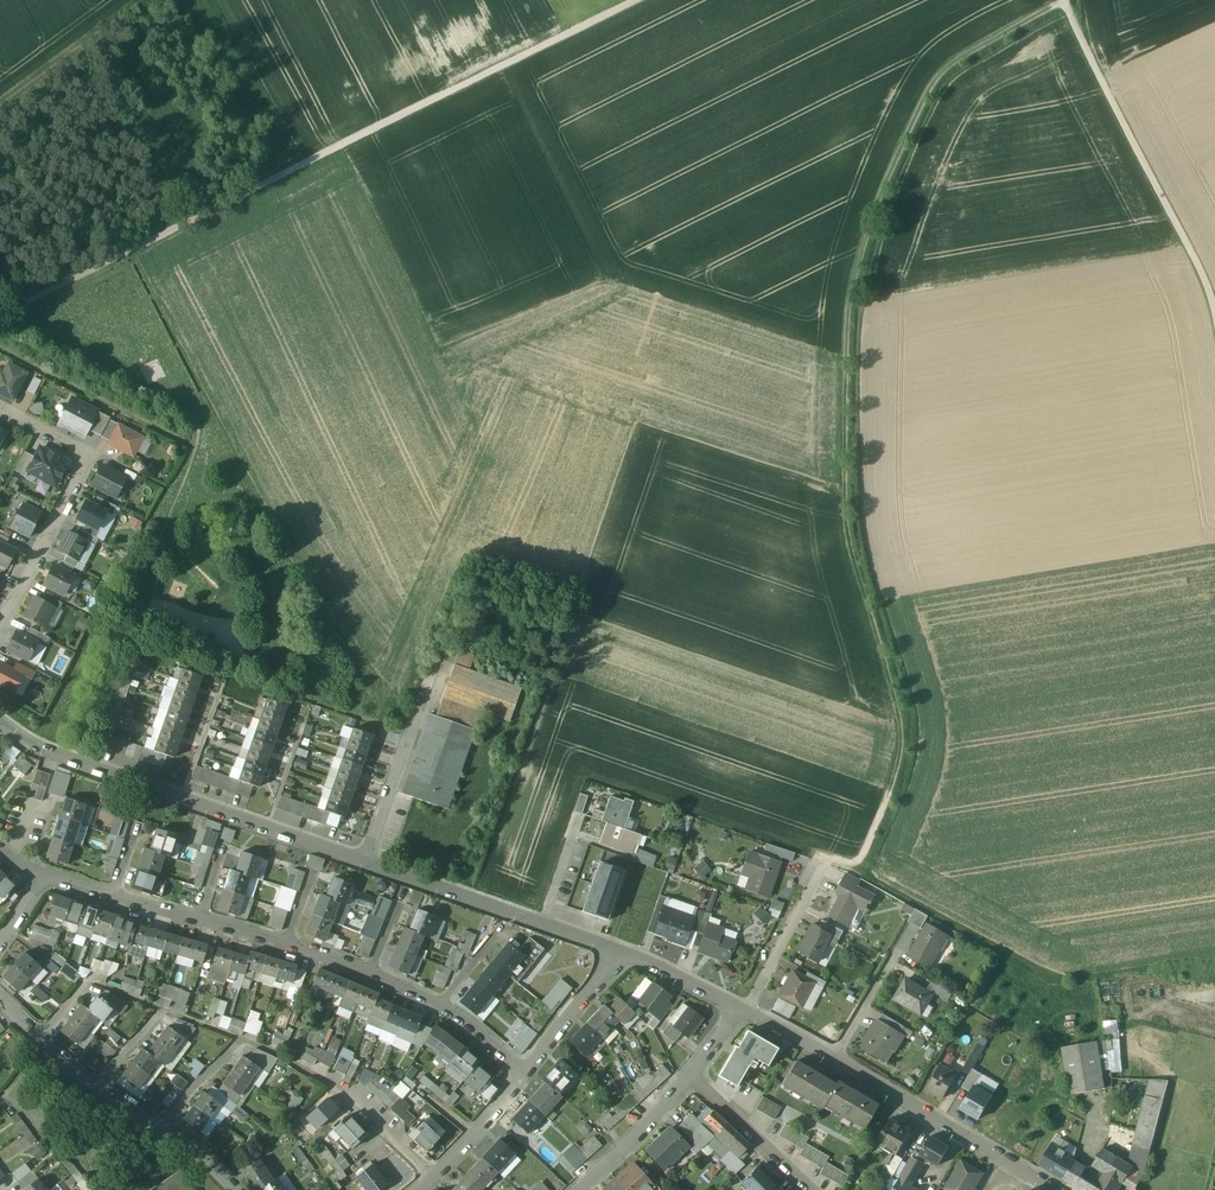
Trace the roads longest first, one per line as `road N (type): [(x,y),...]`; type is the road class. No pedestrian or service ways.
road 1 (track): [(821,857),(856,863),(865,850),(892,793),(900,716),(851,536),(851,306),(887,188),(941,84),(1066,3)]
road 2 (track): [(0,314),(636,0)]
road 3 (track): [(424,680),(497,476),(338,147)]
road 4 (residential): [(365,862),(97,771),(29,745),(0,723)]
road 5 (track): [(1214,308),(1066,0)]
road 6 (residential): [(0,408),(74,445),(85,469),(0,628)]
road 7 (residential): [(1057,1189),(835,1059)]
road 8 (residential): [(365,862),(424,680)]
road 9 (residential): [(543,925),(365,862)]
road 10 (residential): [(739,1009),(821,857)]
road 11 (residential): [(692,1076),(815,1189)]
road 12 (residential): [(575,1189),(692,1076)]
road 13 (residential): [(617,951),(525,1074)]
road 14 (residential): [(525,1074),(432,1179)]
road 15 (residential): [(739,1009),(617,951)]
road 16 (residential): [(896,955),(835,1059)]

